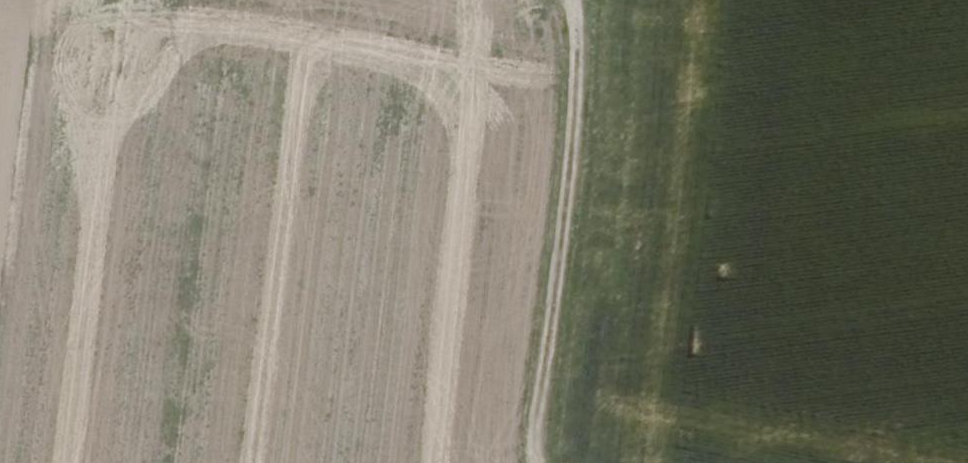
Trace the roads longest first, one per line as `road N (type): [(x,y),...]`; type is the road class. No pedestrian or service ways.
road 1 (track): [(535,462),(573,121),(569,0)]

